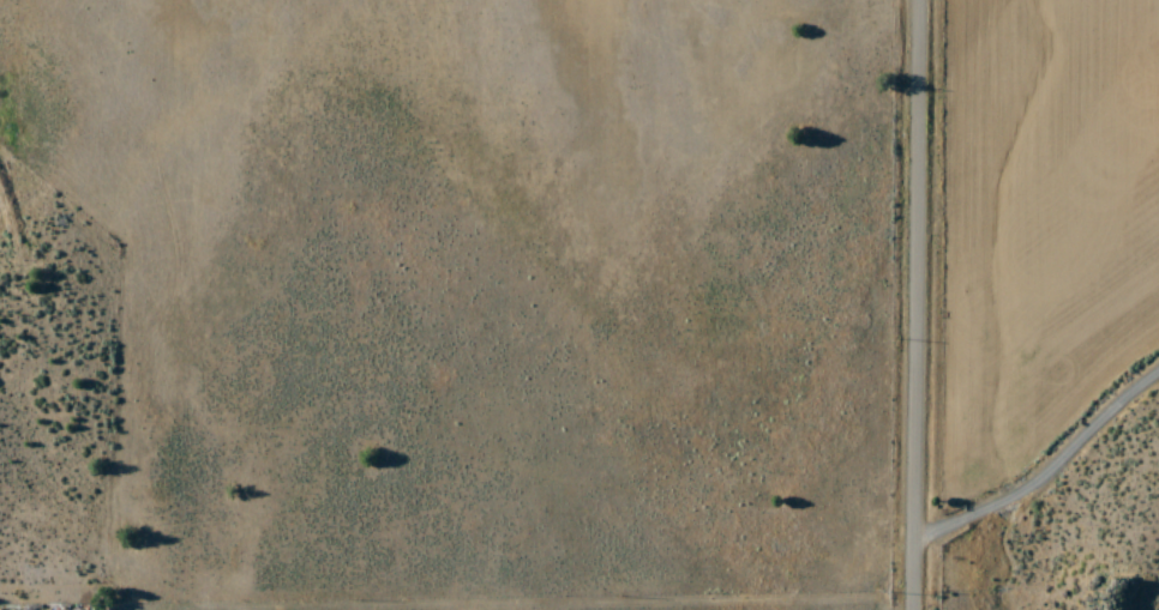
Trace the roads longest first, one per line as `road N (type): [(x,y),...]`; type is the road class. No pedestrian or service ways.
road 1 (residential): [(921,609),(930,500),(926,0)]

